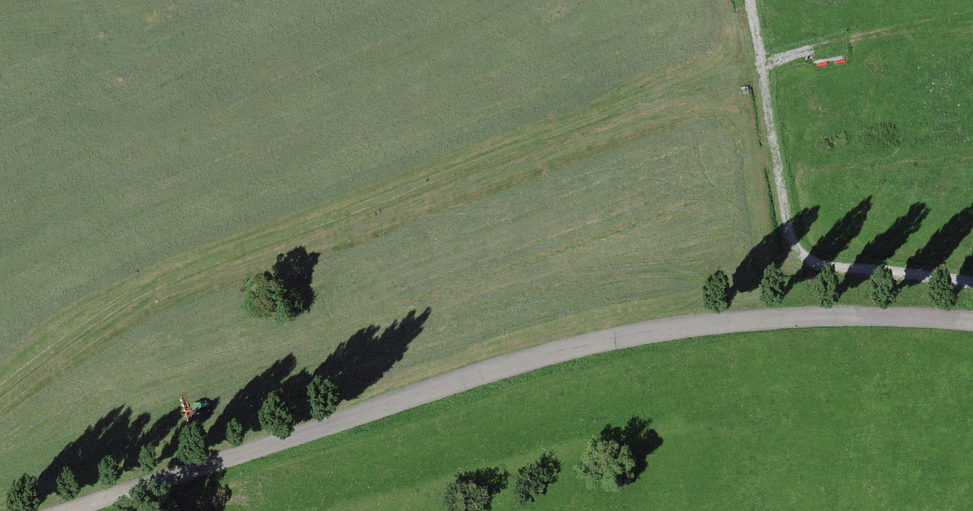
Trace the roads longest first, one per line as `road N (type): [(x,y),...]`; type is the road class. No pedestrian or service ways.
road 1 (residential): [(972,322),(865,310),(637,334),(443,385),(74,510)]
road 2 (track): [(0,398),(109,316),(212,264),(763,65)]
road 3 (track): [(972,281),(819,265),(796,250),(753,0)]
road 4 (track): [(972,9),(852,35),(763,65)]

